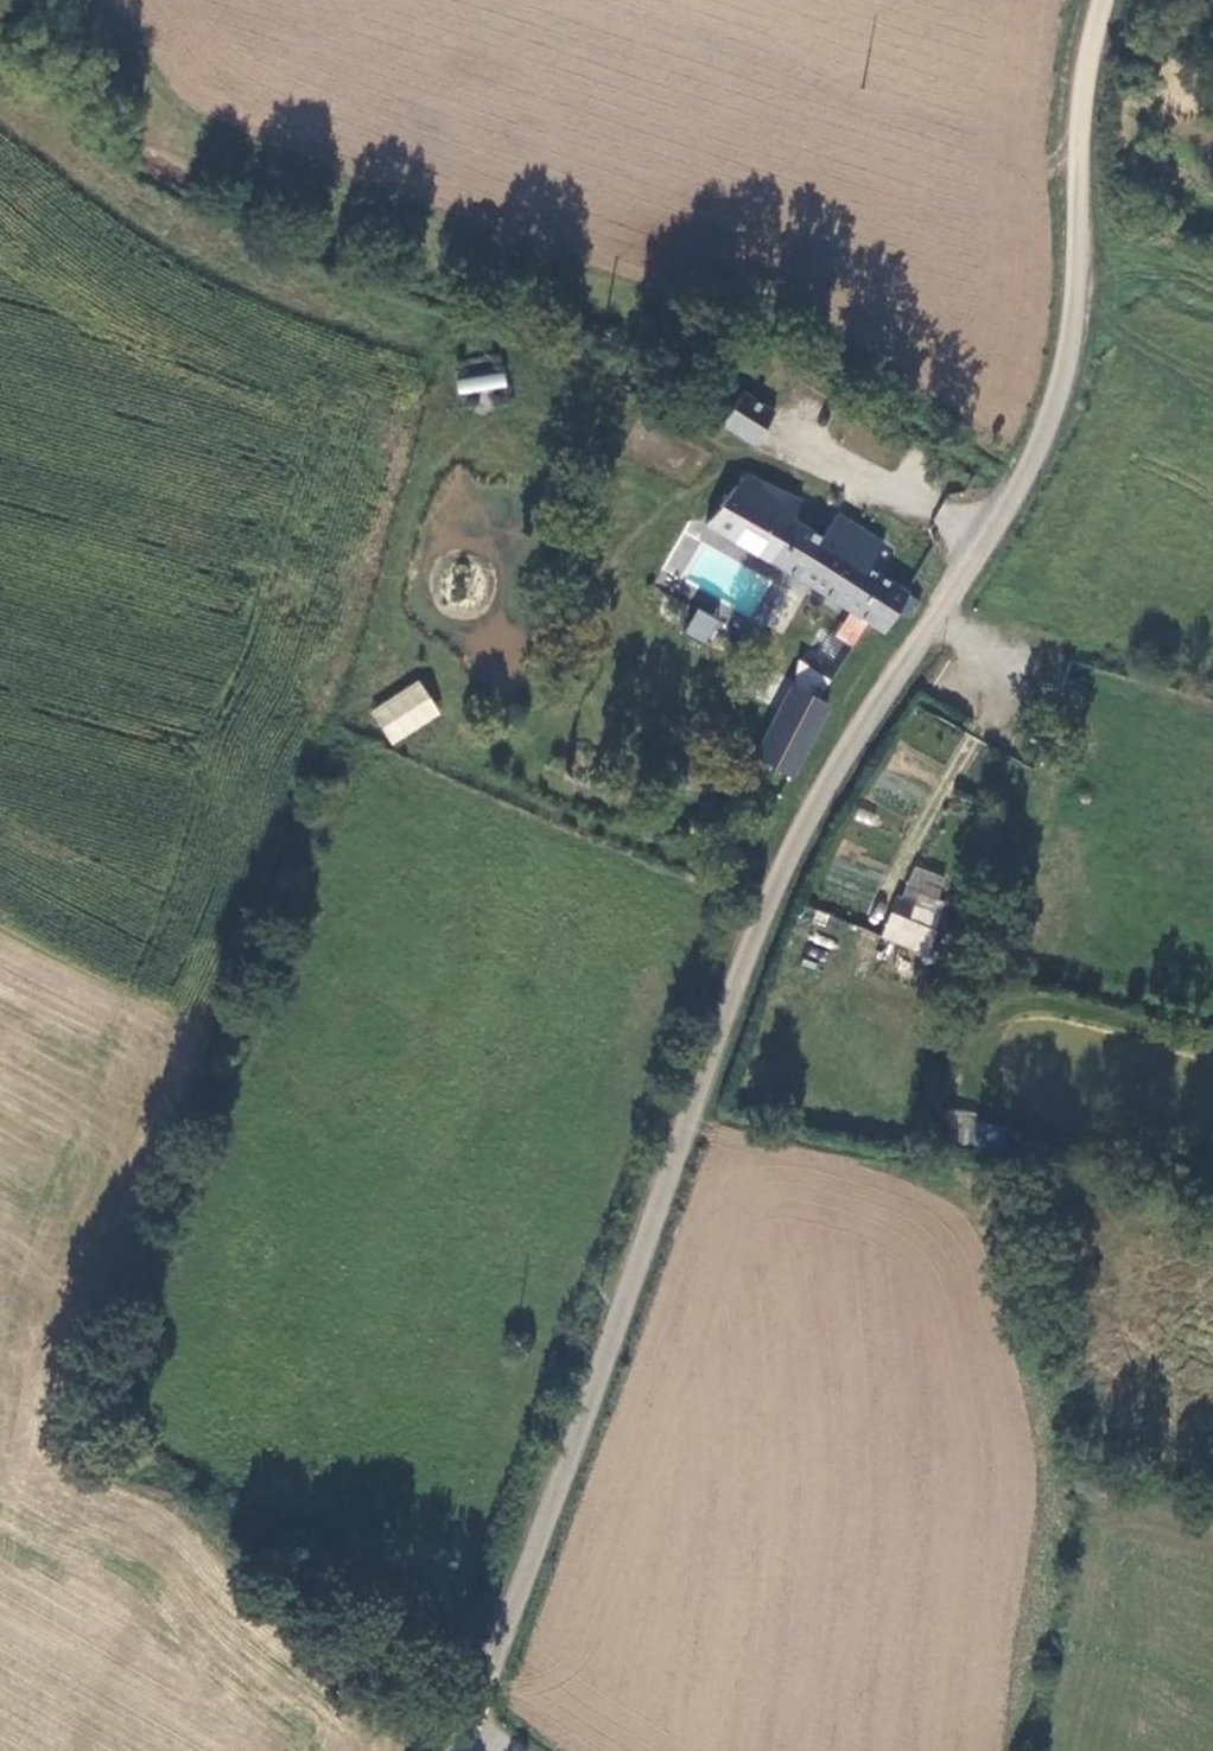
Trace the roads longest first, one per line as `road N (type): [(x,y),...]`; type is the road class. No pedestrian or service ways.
road 1 (unclassified): [(466,1734),(772,895),(816,802),(1005,514),(1049,422),(1077,305),(1080,136),(1105,0)]

